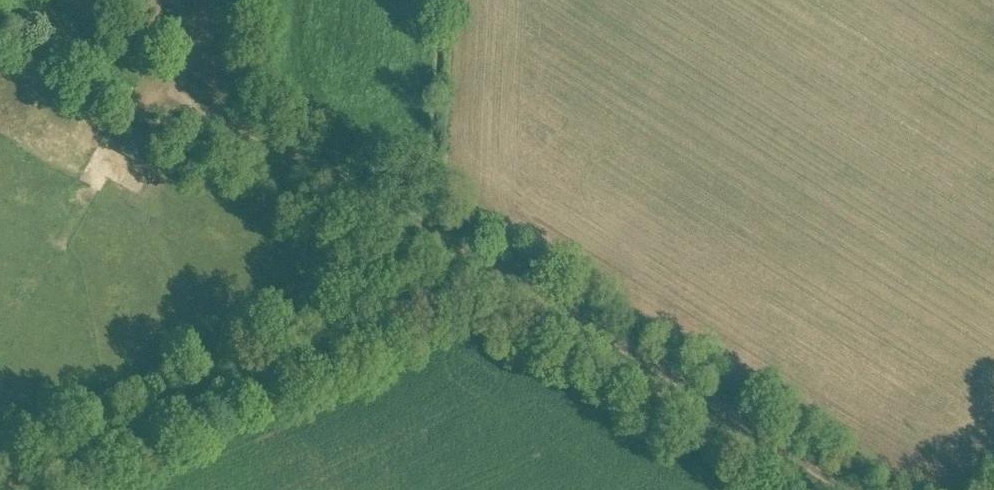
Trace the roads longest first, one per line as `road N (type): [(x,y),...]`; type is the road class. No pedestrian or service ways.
road 1 (track): [(844,489),(443,240),(0,1)]

